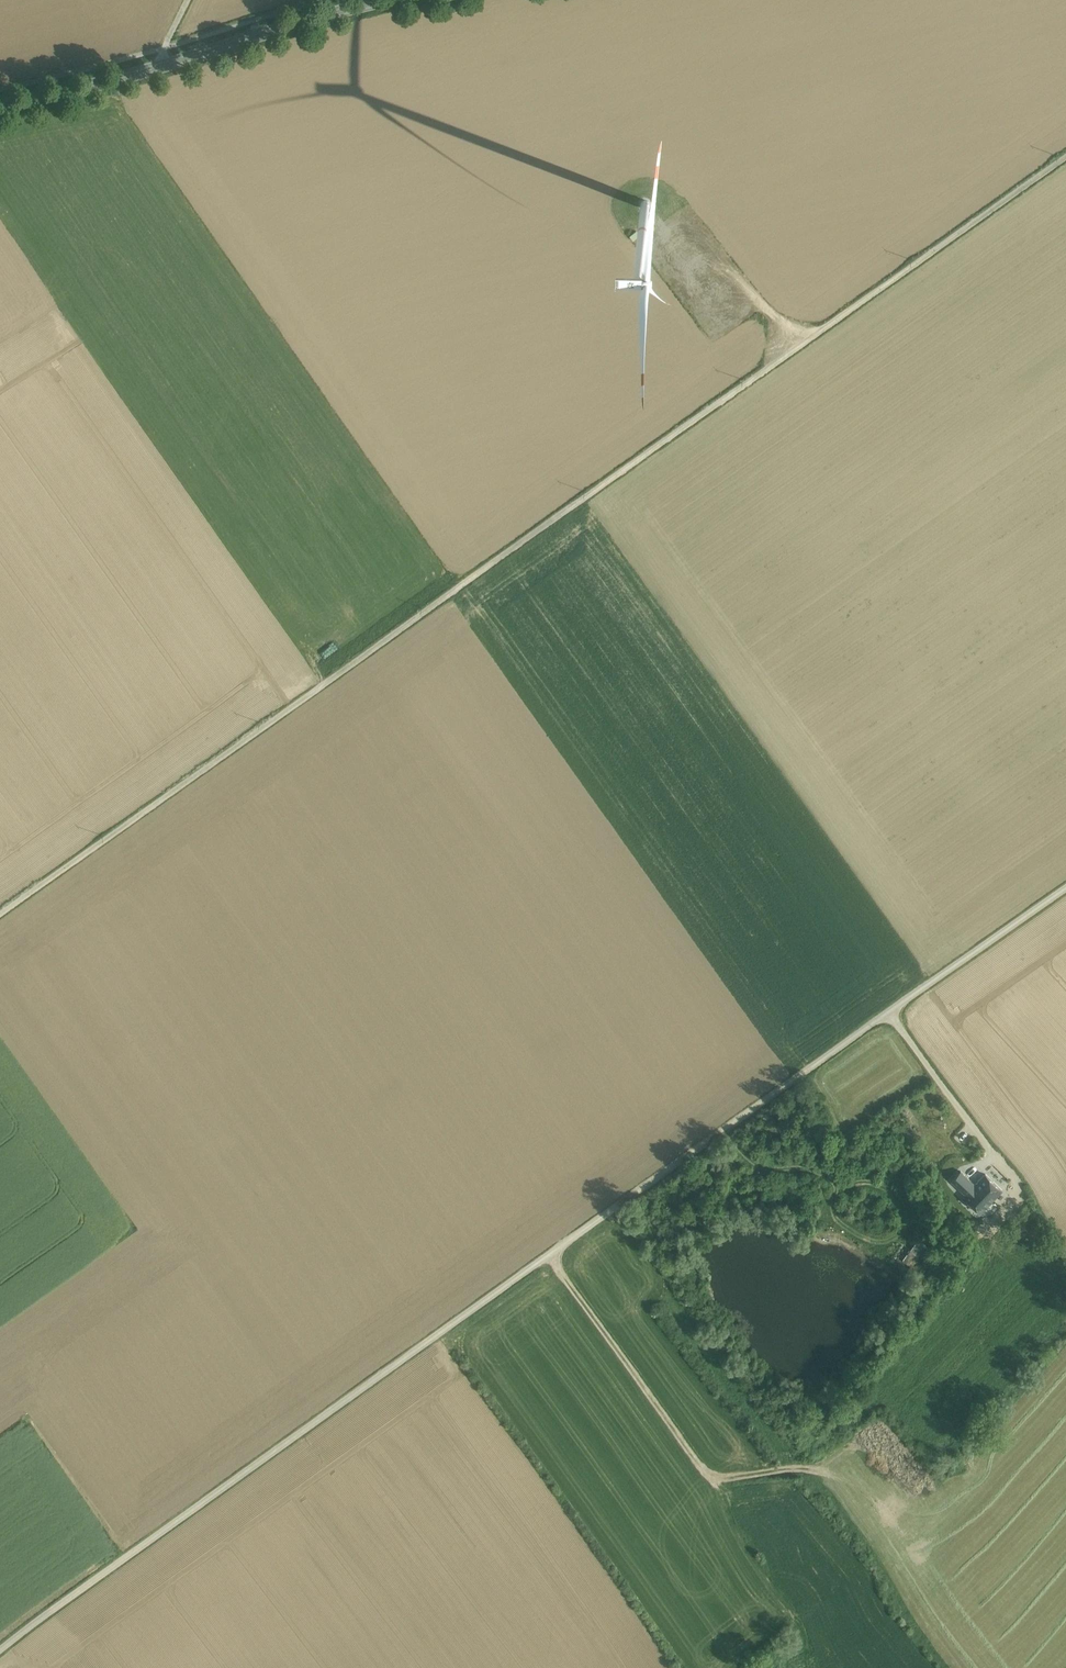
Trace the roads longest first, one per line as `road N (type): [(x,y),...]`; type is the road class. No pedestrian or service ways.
road 1 (unclassified): [(1065,885),(0,1648)]
road 2 (unclassified): [(0,913),(1065,156)]
road 3 (secondary): [(0,103),(390,0)]
road 4 (track): [(818,1471),(707,1476),(547,1255)]

